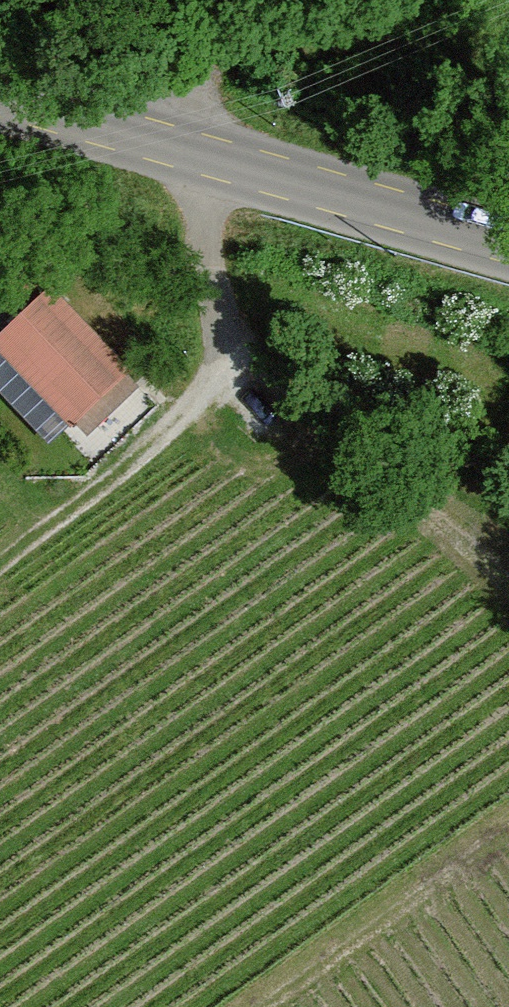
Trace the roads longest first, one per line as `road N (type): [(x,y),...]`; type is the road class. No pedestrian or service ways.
road 1 (tertiary): [(0,99),(508,242)]
road 2 (track): [(508,587),(321,418),(219,312)]
road 3 (track): [(270,1006),(508,835)]
road 4 (track): [(207,158),(207,240),(225,345),(212,384),(190,405)]
road 5 (track): [(190,405),(0,564)]
road 6 (track): [(190,405),(230,457),(266,469),(296,462),(321,418)]
road 7 (track): [(201,66),(267,39),(339,42)]

